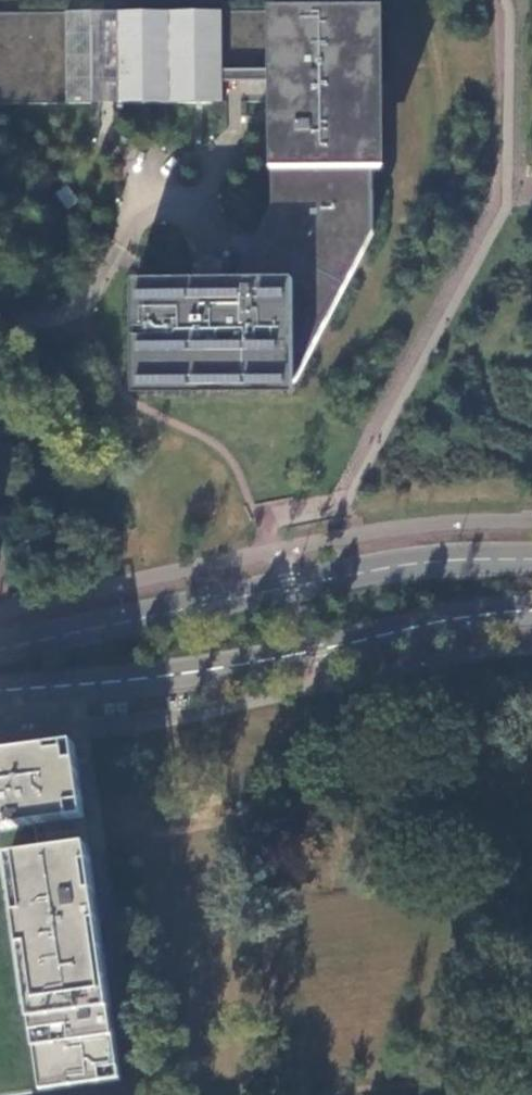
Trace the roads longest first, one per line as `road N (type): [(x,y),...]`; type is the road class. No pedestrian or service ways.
road 1 (secondary): [(531,558),(403,565),(0,649)]
road 2 (secondary): [(0,691),(240,664),(531,609)]

